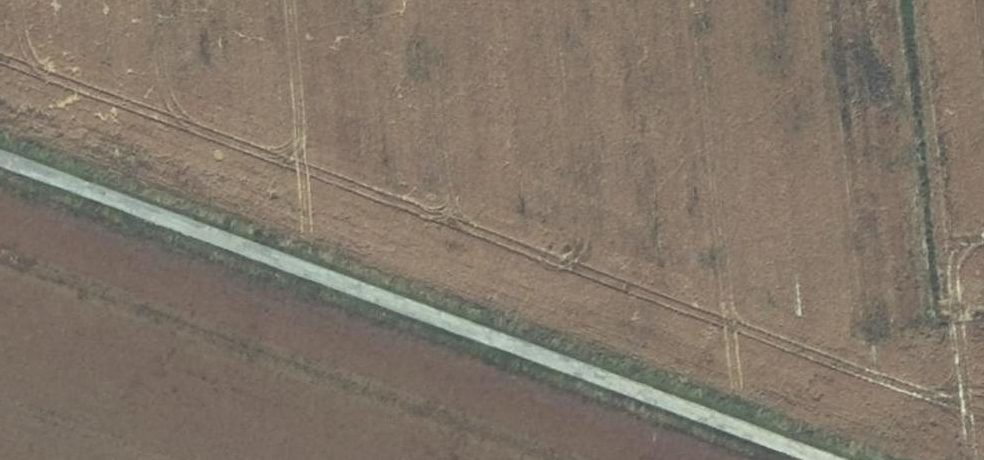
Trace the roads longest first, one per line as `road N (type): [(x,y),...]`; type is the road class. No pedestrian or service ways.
road 1 (unclassified): [(825,459),(0,157)]

